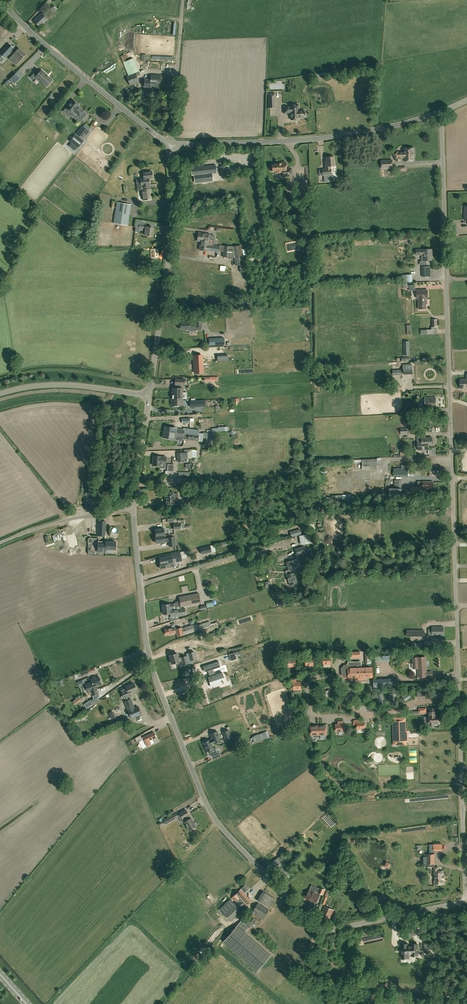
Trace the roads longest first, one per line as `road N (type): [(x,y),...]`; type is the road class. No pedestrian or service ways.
road 1 (unclassified): [(466,901),(441,111)]
road 2 (unclassified): [(466,901),(321,928),(219,825),(150,660),(135,508)]
road 3 (unclassified): [(171,146),(293,141),(441,111)]
road 4 (unclassified): [(150,396),(177,205),(171,146)]
road 5 (unclassified): [(171,146),(0,1)]
road 6 (unclassified): [(0,394),(62,385),(150,396)]
road 7 (unclassified): [(171,146),(183,0)]
road 8 (unclassified): [(0,544),(135,508)]

